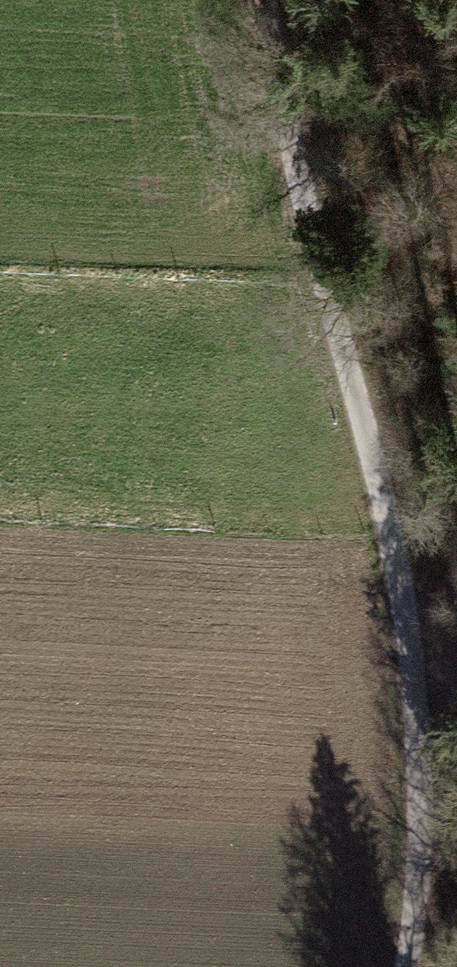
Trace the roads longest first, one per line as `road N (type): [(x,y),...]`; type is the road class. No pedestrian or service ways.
road 1 (track): [(411,602),(285,133),(262,0)]
road 2 (track): [(404,966),(415,914),(411,602)]
road 3 (track): [(411,602),(456,468)]

